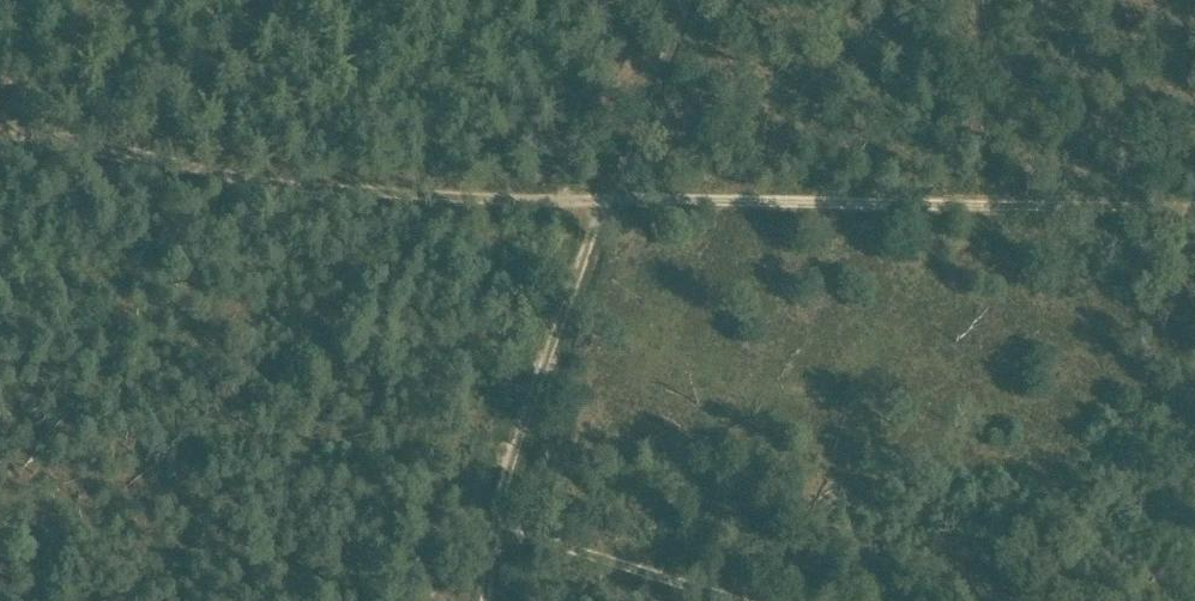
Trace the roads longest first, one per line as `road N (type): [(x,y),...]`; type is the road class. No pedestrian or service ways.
road 1 (track): [(0,152),(369,205),(613,215)]
road 2 (track): [(602,219),(505,497),(500,600)]
road 3 (track): [(502,537),(716,600)]

